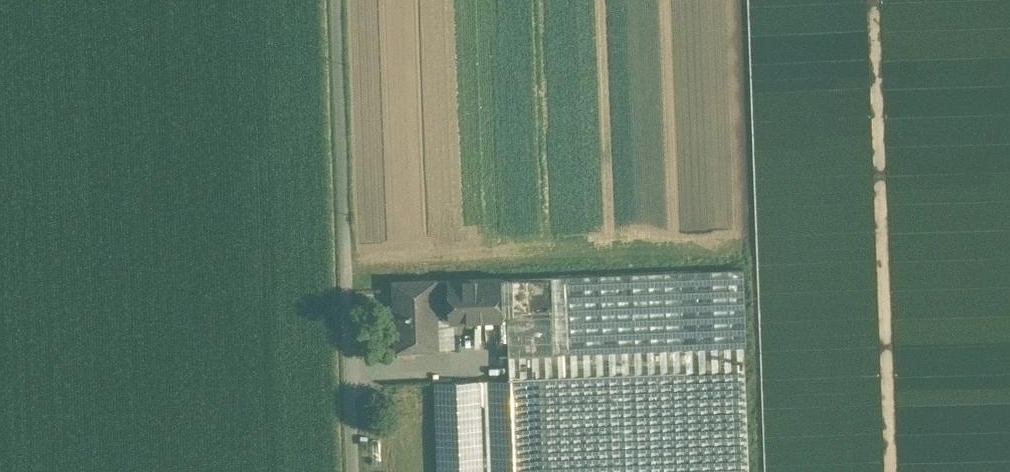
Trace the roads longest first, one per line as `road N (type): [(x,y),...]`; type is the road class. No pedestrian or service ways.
road 1 (unclassified): [(338,0),(354,471)]

